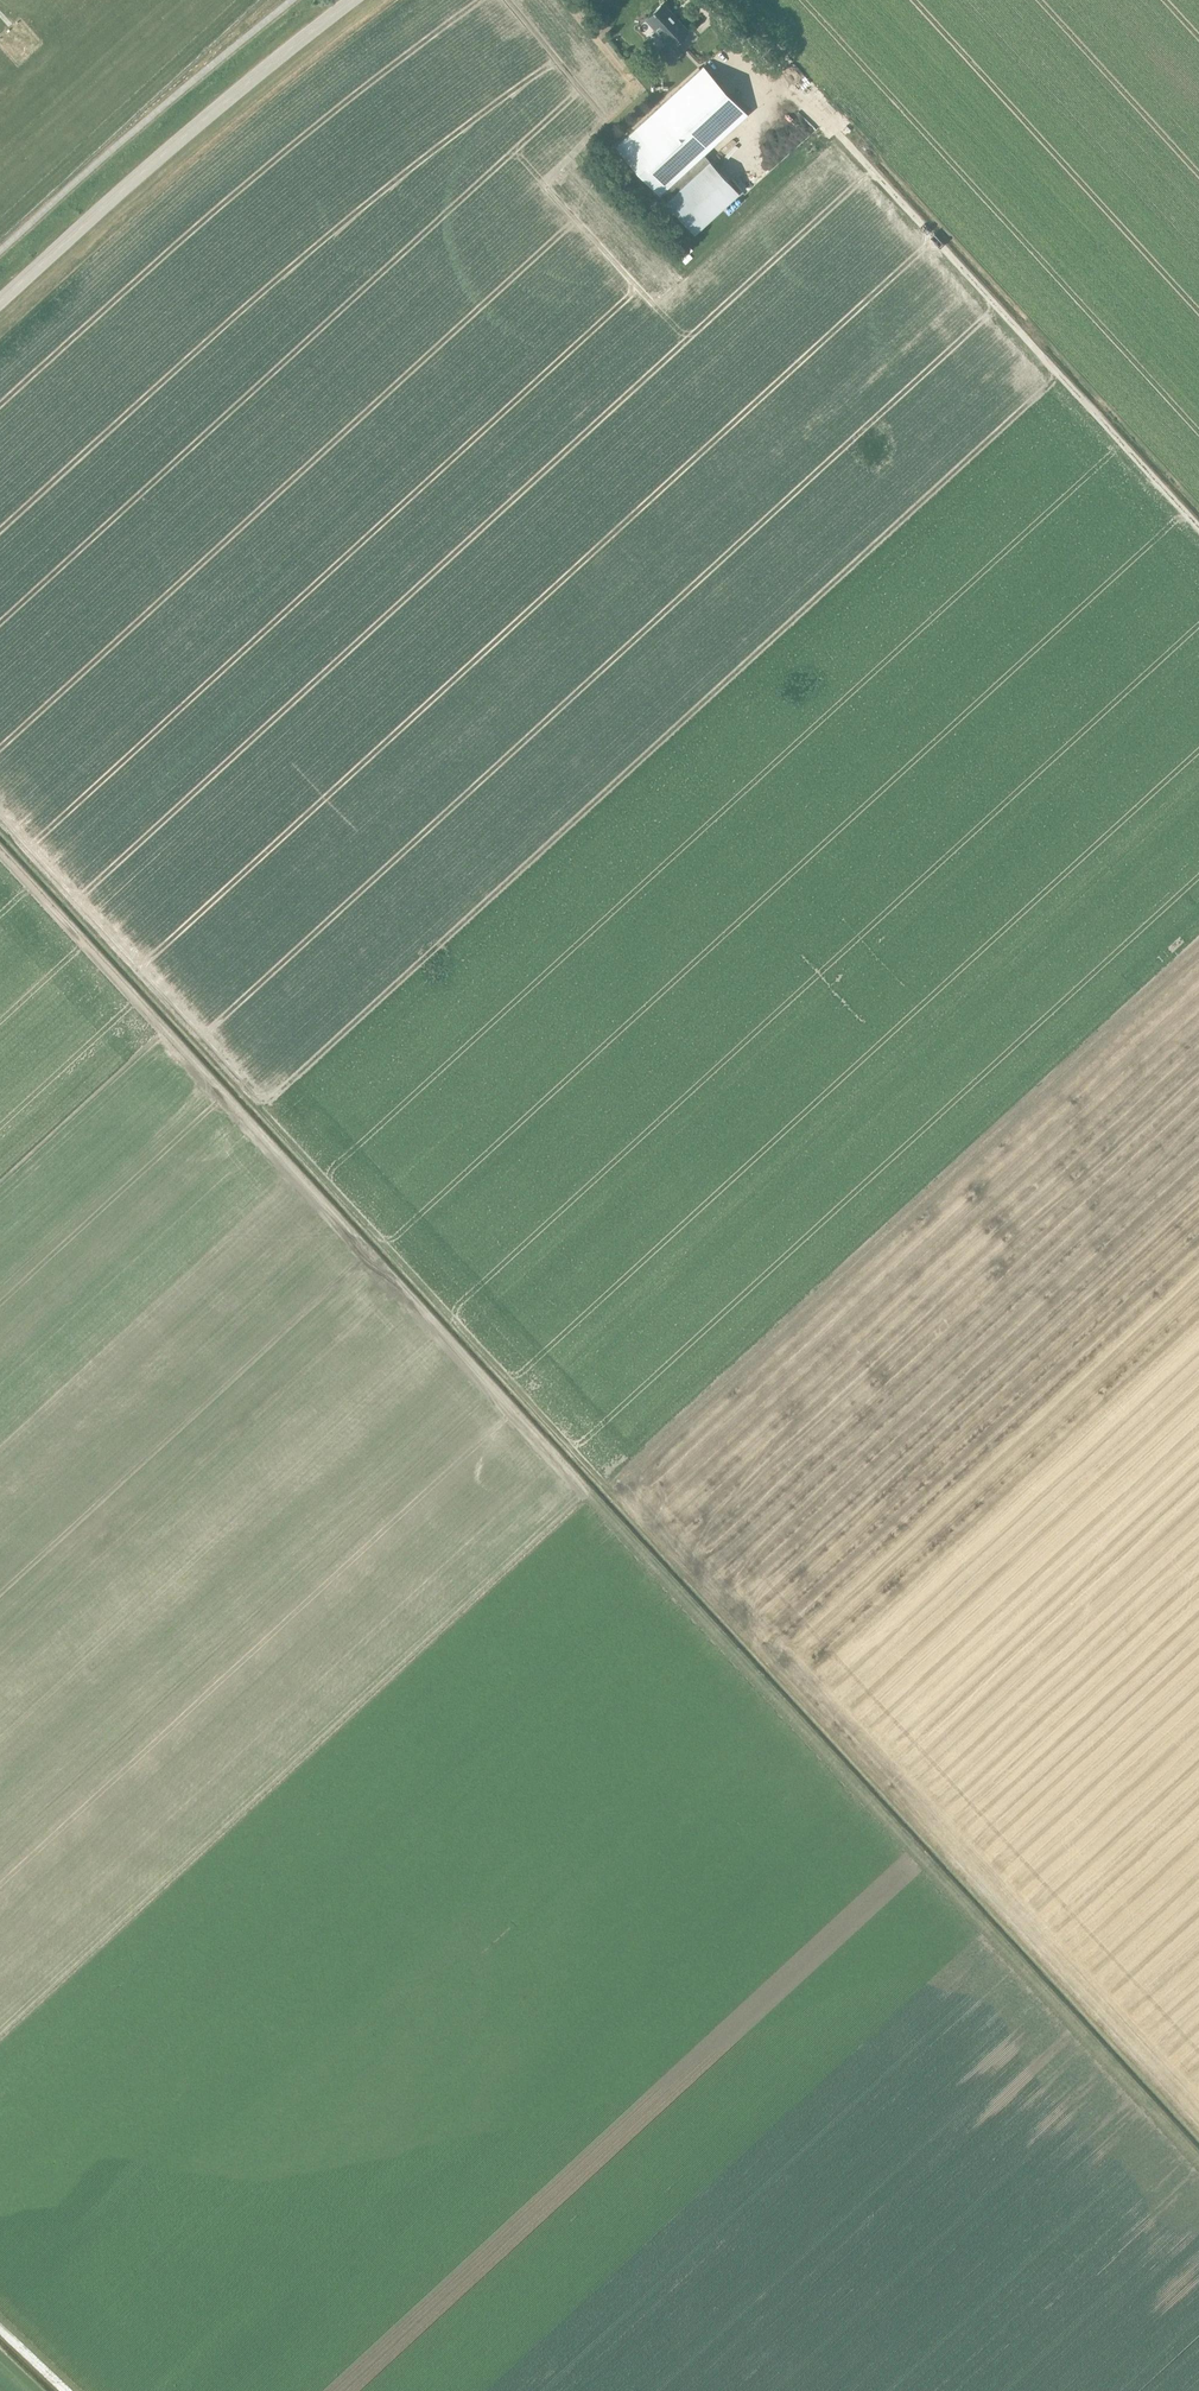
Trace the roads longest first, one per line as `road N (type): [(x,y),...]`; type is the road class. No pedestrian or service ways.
road 1 (track): [(815,108),(1198,527)]
road 2 (tertiary): [(0,304),(210,115),(355,0)]

